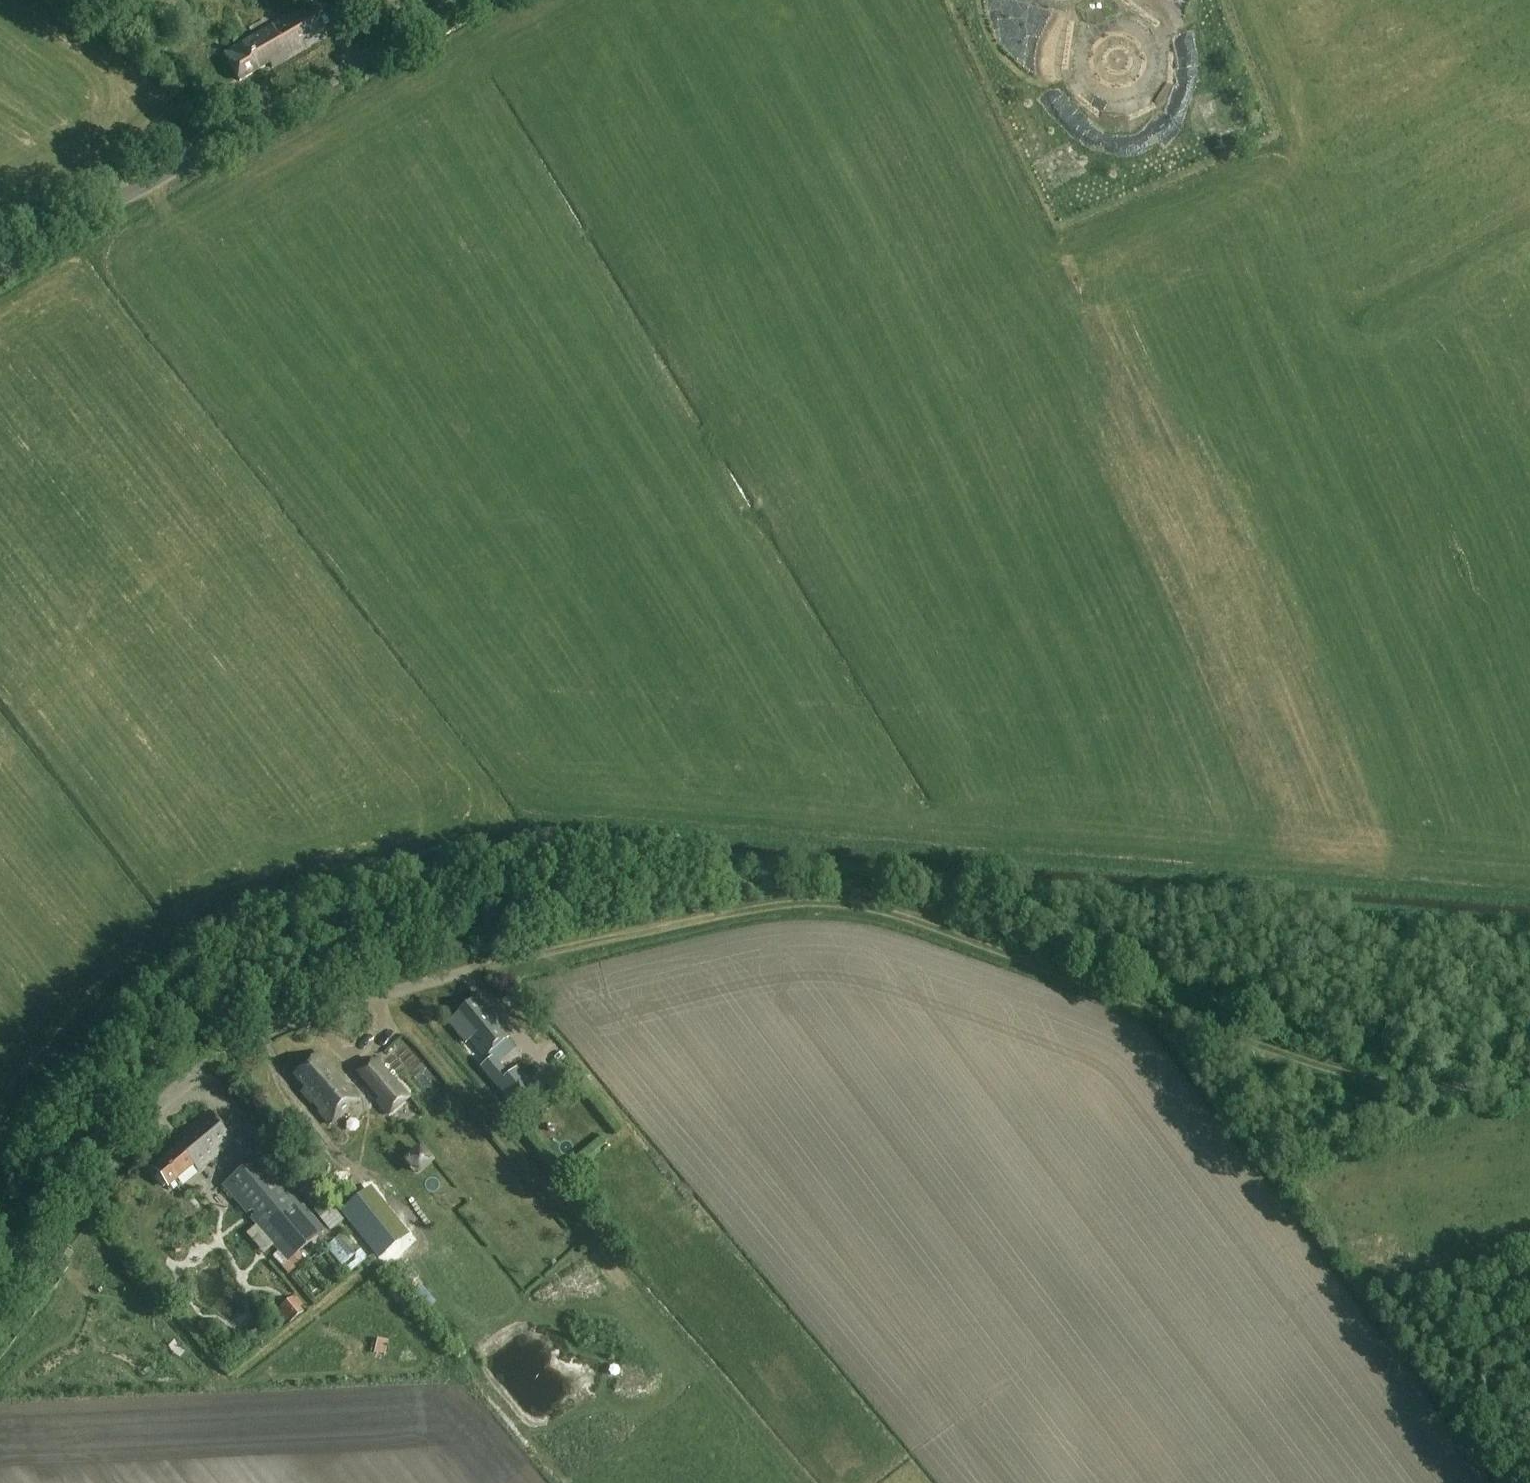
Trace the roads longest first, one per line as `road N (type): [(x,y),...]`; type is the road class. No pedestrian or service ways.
road 1 (track): [(471,969),(750,903),(832,900),(912,914),(1311,1058),(1419,1080),(1529,1080)]
road 2 (unclassified): [(0,1298),(156,1105),(212,1061),(317,1014),(471,969)]
road 3 (unclassified): [(0,268),(462,0)]
road 4 (track): [(366,999),(389,1024),(431,1047),(586,1230)]

